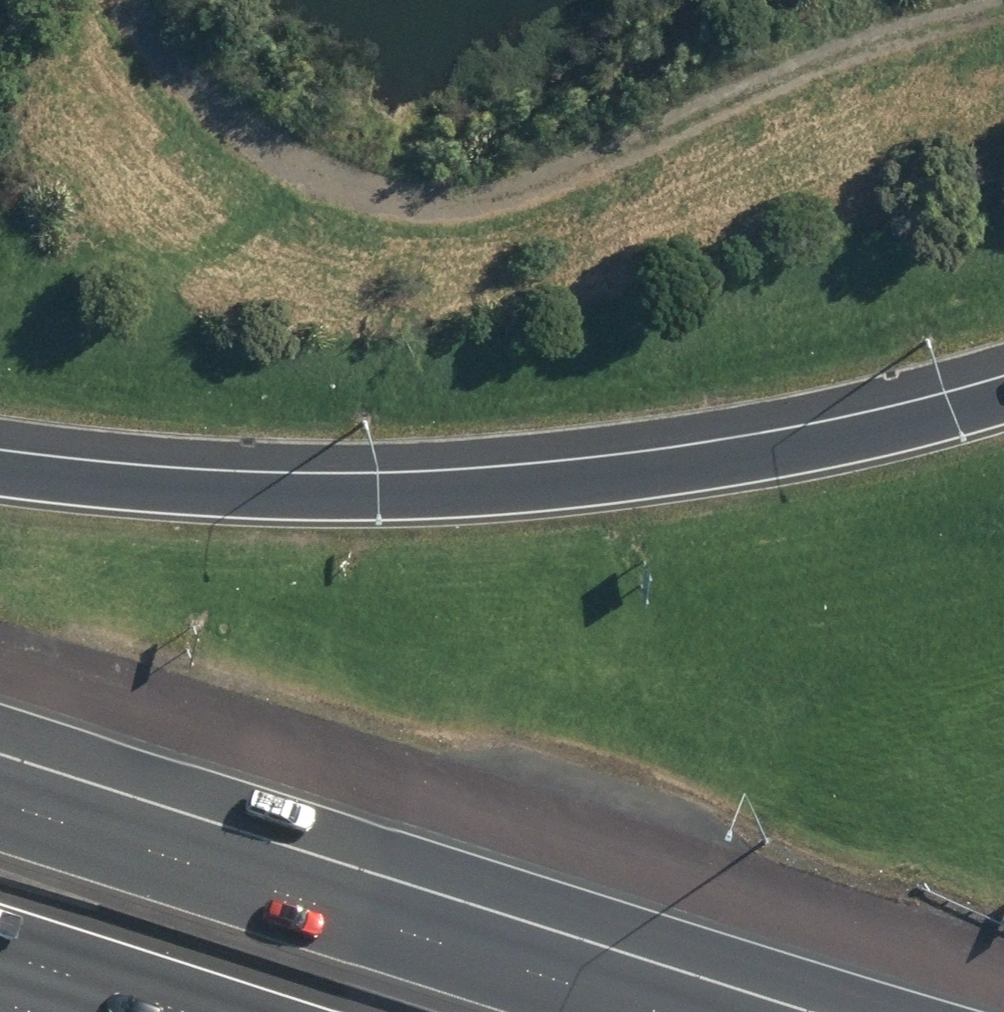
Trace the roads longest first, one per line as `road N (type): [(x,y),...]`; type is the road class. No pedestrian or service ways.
road 1 (motorway): [(0,471),(379,497),(502,492),(755,457),(890,430),(1003,395)]
road 2 (motorway): [(0,740),(109,765),(521,899),(923,1011)]
road 3 (track): [(950,0),(741,69),(547,187),(439,216),(340,194),(240,133),(169,52),(137,0)]
road 4 (motorway): [(0,799),(669,1011)]
road 5 (motorway): [(162,1011),(0,960)]

